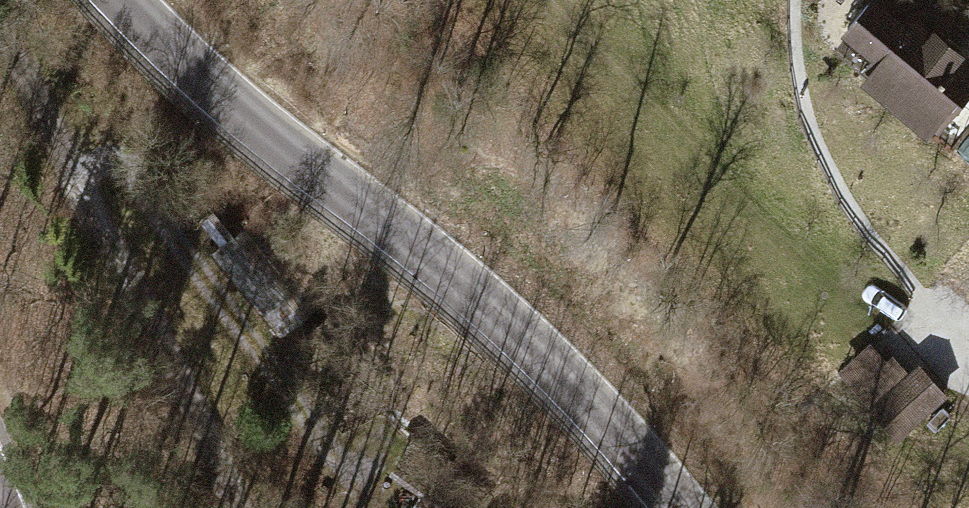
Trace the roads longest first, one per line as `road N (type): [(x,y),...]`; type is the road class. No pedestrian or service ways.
road 1 (tertiary): [(681,507),(592,402),(447,265),(252,119),(129,0)]
road 2 (track): [(968,349),(836,187),(797,112),(780,9),(787,0)]

